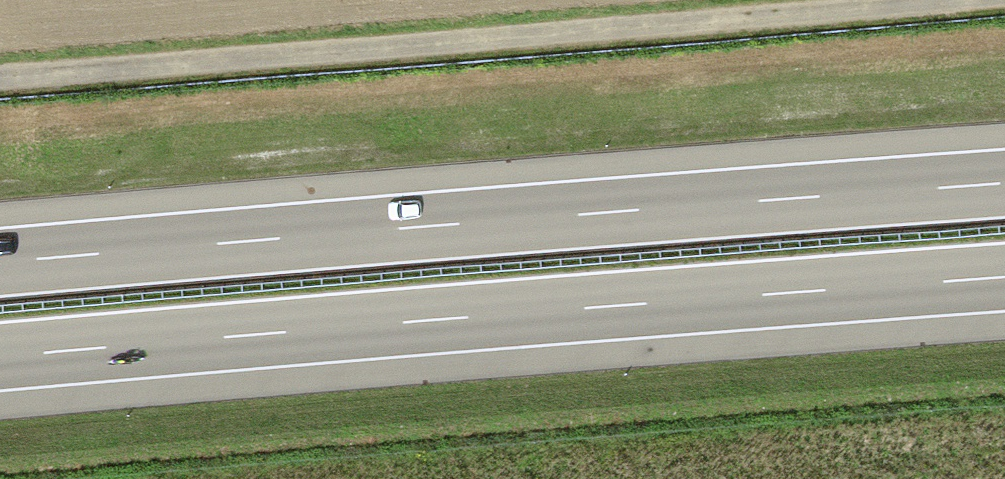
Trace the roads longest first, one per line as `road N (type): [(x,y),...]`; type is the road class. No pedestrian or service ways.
road 1 (motorway): [(0,358),(1004,277)]
road 2 (motorway): [(1004,183),(0,263)]
road 3 (track): [(0,85),(993,0)]

